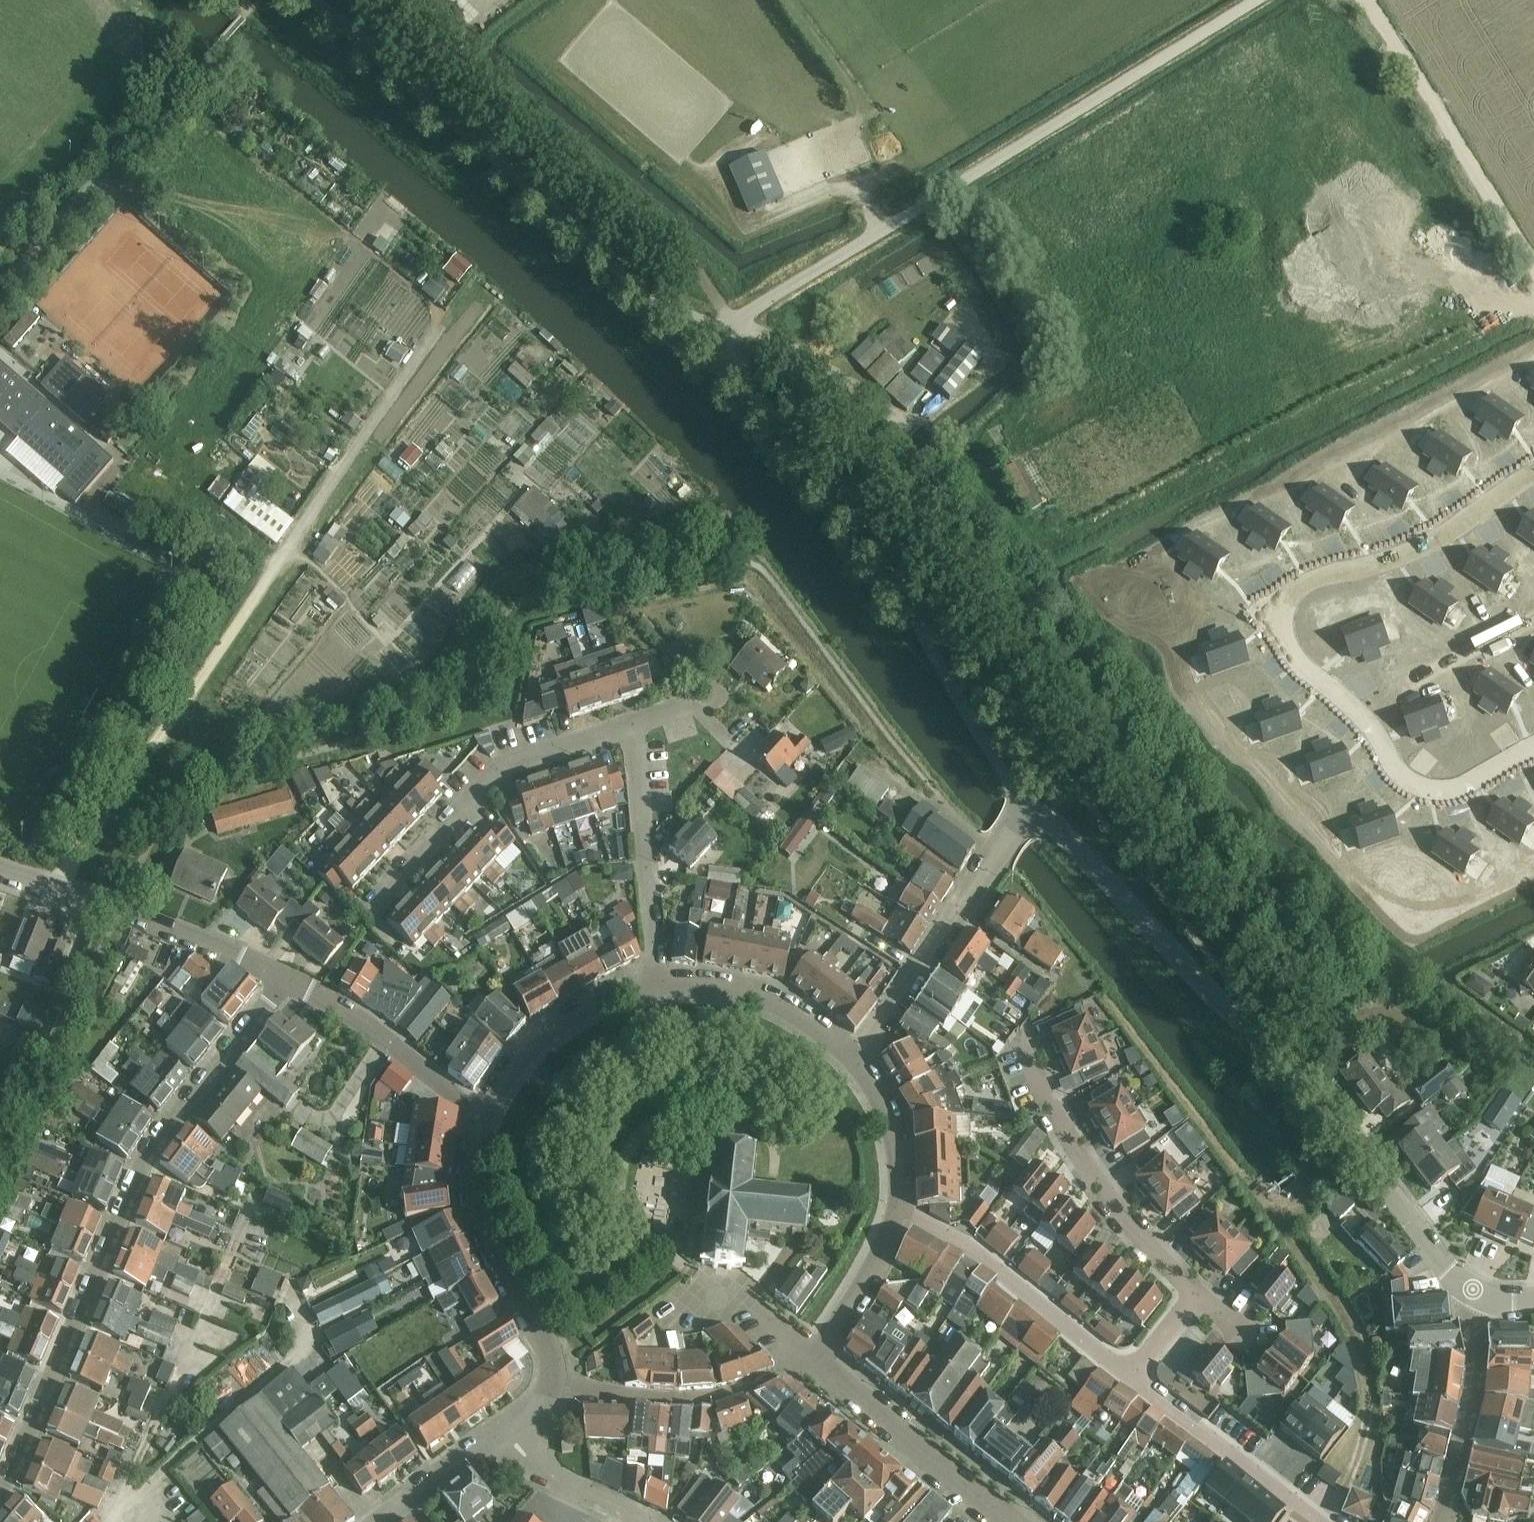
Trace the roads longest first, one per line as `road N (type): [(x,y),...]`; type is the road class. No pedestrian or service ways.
road 1 (residential): [(1469,1291),(1310,1081),(1179,961),(1071,837),(1024,811)]
road 2 (unclassified): [(1259,0),(715,338)]
road 3 (unknown): [(1533,480),(1408,558),(1302,586),(1284,622),(1300,661),(1412,784),(1447,791),(1473,784),(1533,752)]
road 4 (residential): [(284,980),(148,1159),(26,1462),(0,1497)]
road 5 (unclassified): [(715,338),(627,279),(311,0)]
road 6 (residential): [(1024,811),(920,632),(833,530)]
road 7 (residential): [(367,909),(498,770),(636,722)]
road 8 (track): [(1322,1520),(1362,1447),(1365,1370),(1335,1302),(1278,1219)]
road 9 (unknown): [(1533,272),(1367,0)]
road 10 (track): [(424,346),(245,609)]
road 11 (residential): [(1195,1295),(1085,1168),(1021,1045)]
road 12 (residential): [(284,980),(189,936),(0,870)]
road 13 (residential): [(854,1057),(1024,811)]
road 14 (residential): [(1131,1377),(976,1252),(898,1209)]
road 15 (residential): [(482,1116),(474,1204),(552,1370)]
road 16 (residential): [(656,986),(636,722)]
road 17 (residential): [(1000,1521),(810,1362)]
road 18 (residential): [(482,1116),(379,1035),(284,980)]
road 19 (residential): [(1324,1521),(1131,1377)]
road 20 (residential): [(1439,1521),(1475,1363),(1469,1291)]
road 21 (residential): [(656,986),(610,996),(553,1027),(508,1073),(482,1116)]
road 22 (unclassified): [(833,530),(715,338)]
road 23 (residential): [(854,1057),(757,996),(656,986)]
road 24 (residential): [(810,1362),(870,1275),(898,1209)]
road 25 (residential): [(898,1209),(891,1121),(854,1057)]
road 26 (residential): [(637,1521),(553,1480),(506,1430)]
road 27 (residential): [(382,1521),(506,1430)]

